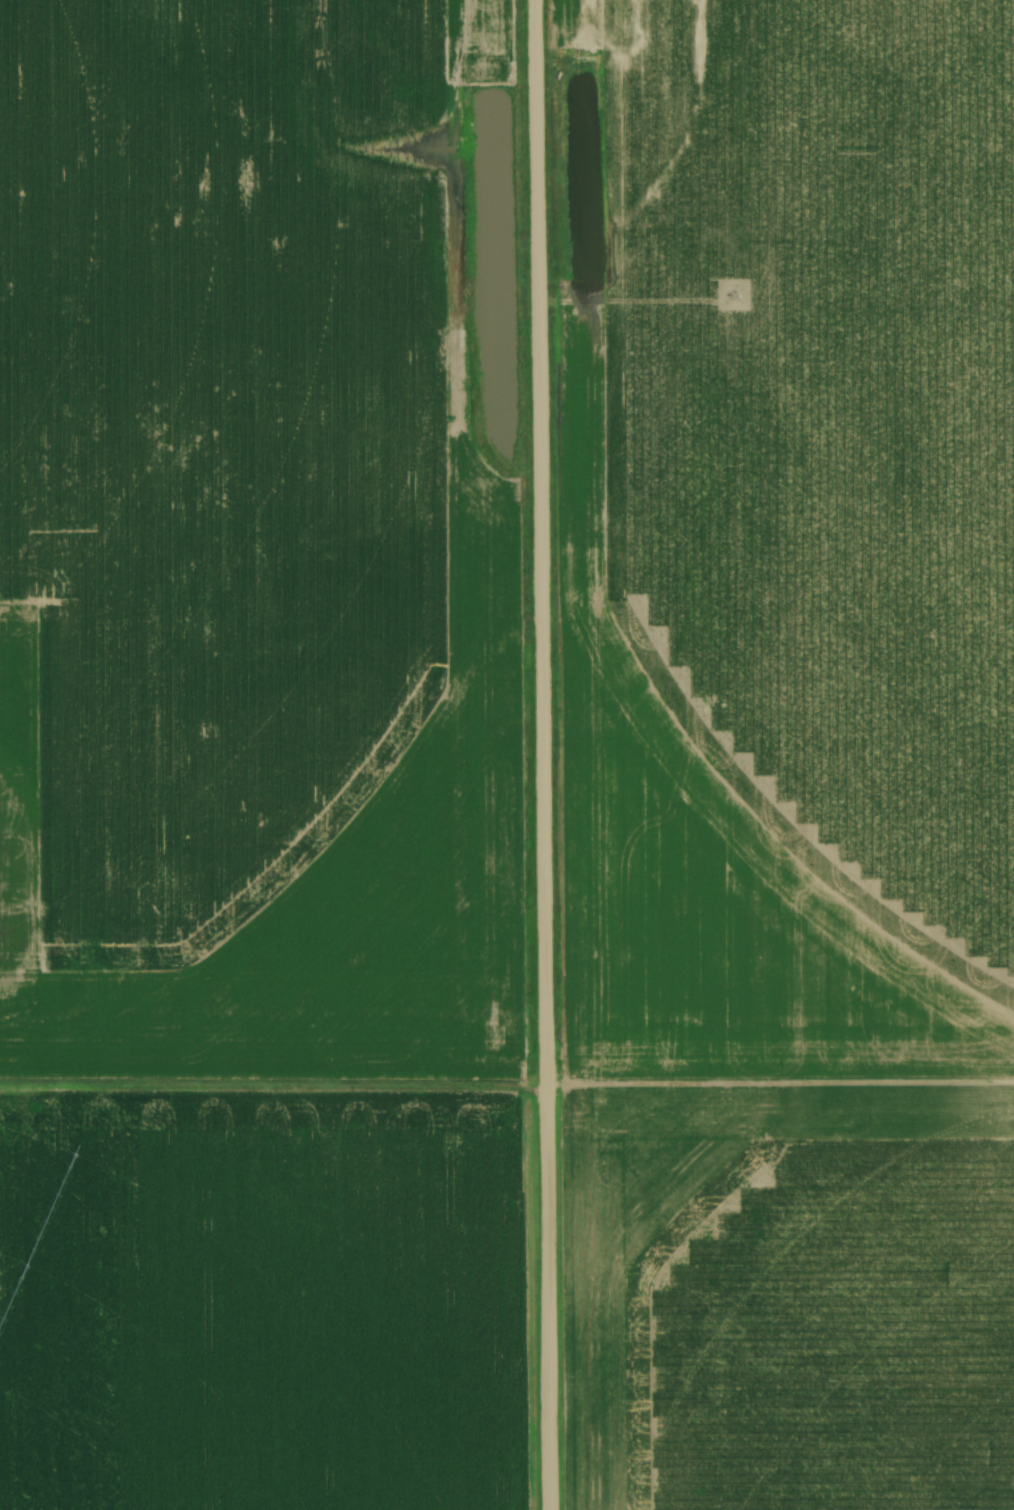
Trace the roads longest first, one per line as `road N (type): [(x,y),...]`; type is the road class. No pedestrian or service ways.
road 1 (residential): [(547,1509),(533,0)]

